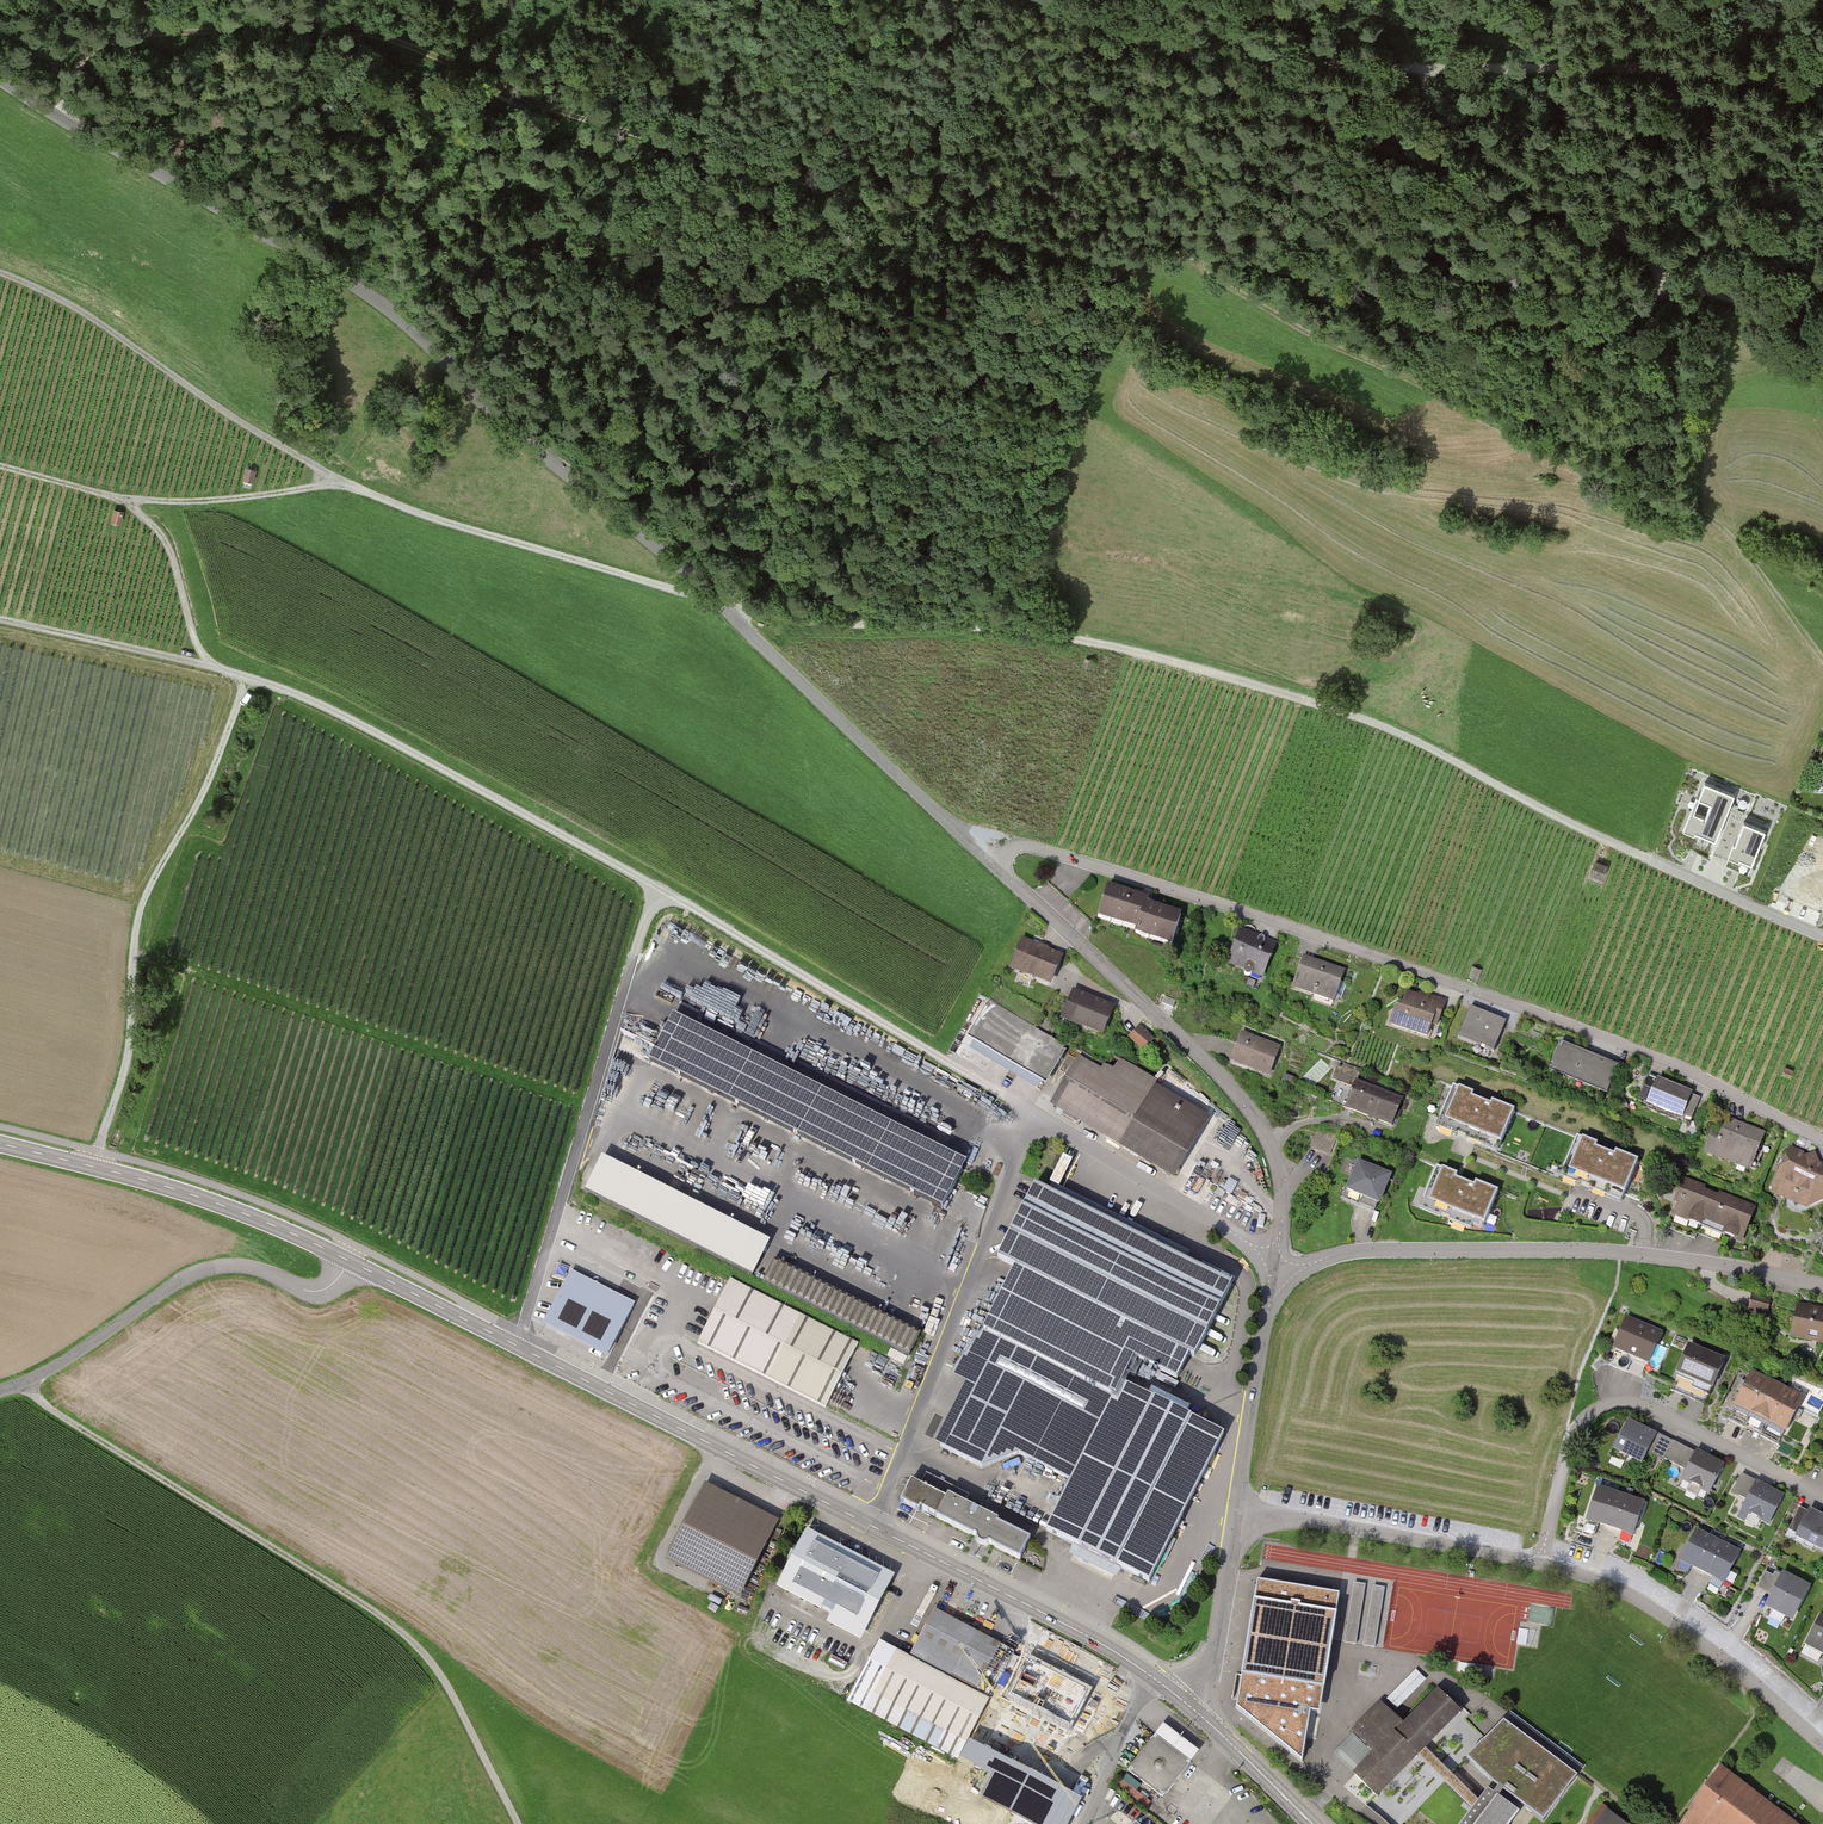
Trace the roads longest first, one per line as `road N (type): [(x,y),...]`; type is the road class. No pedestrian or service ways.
road 1 (track): [(0,274),(80,304),(148,362),(348,483),(719,605),(820,624),(1052,635),(1325,705),(1822,943)]
road 2 (track): [(1710,299),(1675,291),(1543,324),(1244,265),(1123,257),(1014,238),(742,165),(424,49),(317,32),(106,46),(89,58),(53,119)]
road 3 (unclassified): [(974,850),(719,605),(525,445),(419,333),(0,83)]
road 4 (track): [(1036,1115),(656,887),(329,711),(220,670),(0,620)]
road 5 (tertiary): [(1153,1677),(1039,1611),(349,1261)]
road 6 (residential): [(974,850),(999,843),(1131,880),(1531,1012),(1692,1075),(1822,1139)]
road 7 (track): [(1822,88),(1796,77),(1652,65),(1420,69),(1307,58),(1058,0)]
road 8 (track): [(1181,259),(1305,333),(1510,434),(1698,511),(1735,544),(1822,660)]
road 9 (track): [(26,1384),(60,1418),(412,1642),(462,1711),(518,1823)]
road 10 (track): [(1101,13),(1132,41),(1214,67),(1653,260),(1675,291)]
road 11 (residential): [(1277,1268),(1368,1250),(1598,1252),(1822,1289)]
road 12 (residential): [(1277,1268),(1282,1185),(1274,1148),(1241,1100),(974,850)]
road 13 (track): [(247,679),(207,796),(142,912),(133,1036),(93,1166)]
road 14 (track): [(656,887),(521,1347)]
road 15 (residential): [(1822,1501),(1619,1404),(1589,1415),(1569,1446),(1540,1558)]
road 16 (unclassified): [(0,1393),(58,1369),(192,1278),(238,1269),(317,1292),(349,1261)]
road 17 (tertiary): [(349,1261),(203,1198),(0,1143)]
road 18 (track): [(0,469),(165,506),(295,496),(348,483)]
road 19 (residential): [(1822,1748),(1661,1614),(1540,1558)]
road 20 (residential): [(1540,1558),(1236,1511)]
road 21 (residential): [(1236,1511),(1277,1268)]
road 22 (track): [(112,500),(161,535),(197,643),(220,670)]
road 23 (residential): [(1187,1703),(1212,1659),(1236,1511)]
road 24 (secondary): [(1312,1823),(1187,1703)]
road 25 (residential): [(1153,1677),(1087,1823)]

